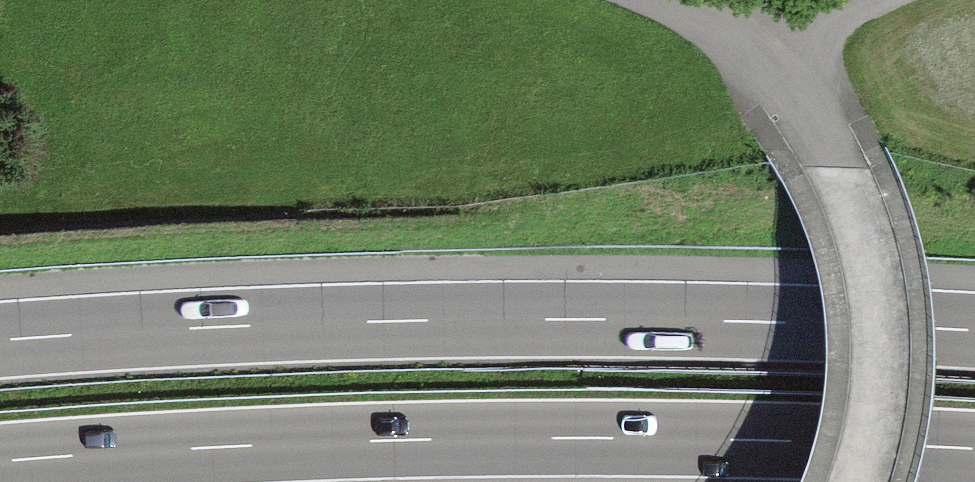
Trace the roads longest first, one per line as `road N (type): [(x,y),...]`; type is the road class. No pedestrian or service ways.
road 1 (motorway): [(974,330),(496,317),(0,339)]
road 2 (motorway): [(0,463),(567,439),(974,450)]
road 3 (unclassified): [(744,47),(824,139),(872,260),(882,367),(859,481)]

